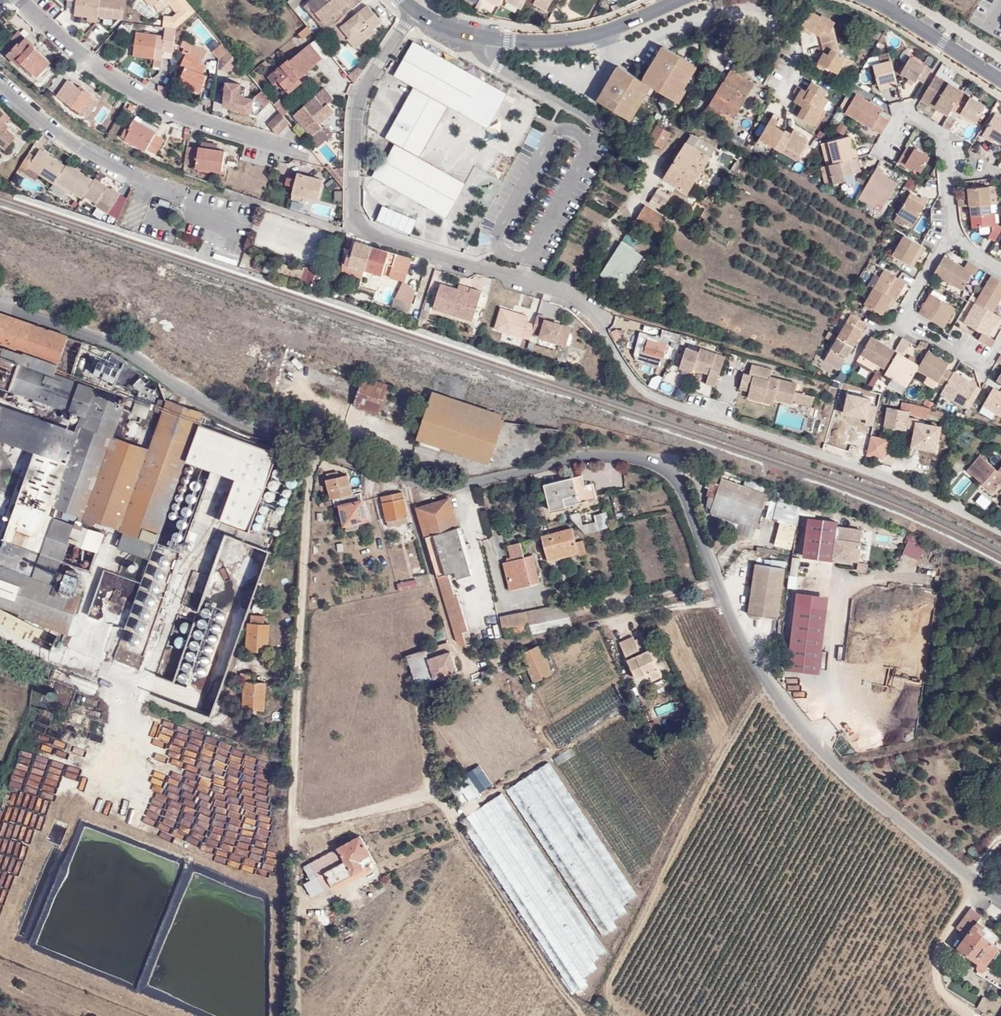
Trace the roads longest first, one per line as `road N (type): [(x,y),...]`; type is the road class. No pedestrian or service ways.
road 1 (unclassified): [(0,304),(122,348),(202,399),(390,480),(458,488),(582,457),(657,464),(679,481),(749,652),(796,721),(1000,901)]
road 2 (track): [(315,447),(292,770),(294,1015)]
road 3 (residential): [(568,292),(648,392),(900,480),(1000,532)]
road 4 (residential): [(414,11),(360,92),(353,175),(359,227),(568,292)]
road 5 (residential): [(20,0),(55,37),(153,101),(286,147)]
road 6 (tertiary): [(684,0),(572,40),(481,37),(414,11)]
road 7 (residential): [(568,292),(741,334),(760,324),(798,251)]
road 8 (residential): [(0,81),(83,152),(200,206)]
road 9 (residential): [(884,150),(905,113),(945,136),(955,236)]
road 10 (tertiary): [(1000,80),(868,0)]
road 11 (residential): [(916,330),(898,319),(955,236)]

